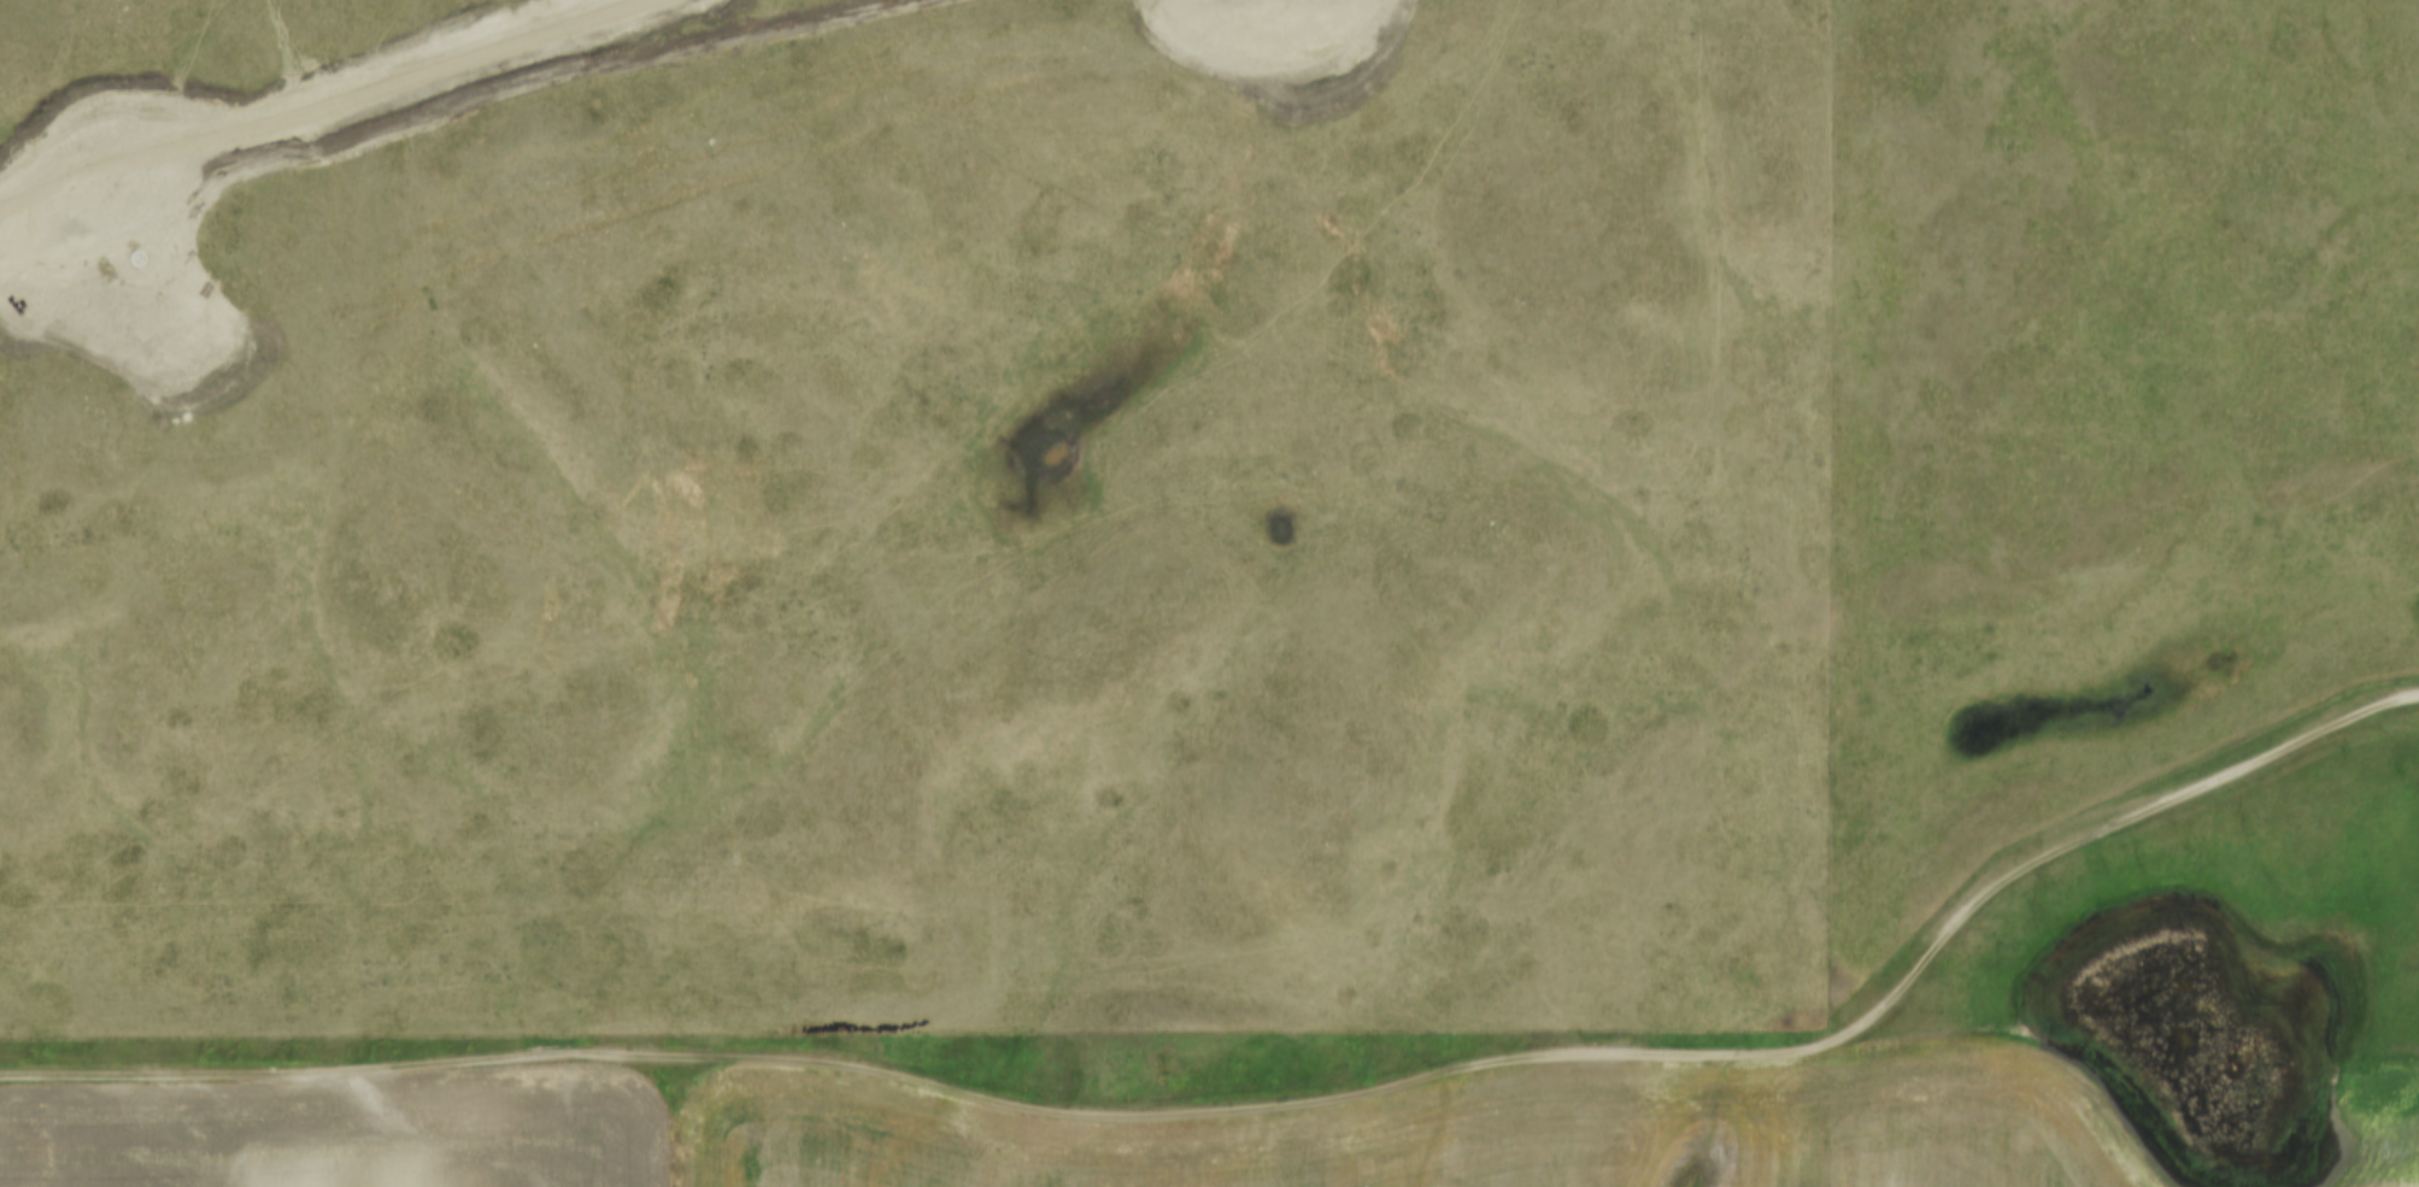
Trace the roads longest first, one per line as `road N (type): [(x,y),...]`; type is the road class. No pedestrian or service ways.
road 1 (track): [(2418,698),(2394,700),(2033,866),(1960,919),(1874,1023),(1815,1054),(1728,1064),(1587,1054),(1497,1060),(1257,1117),(1120,1128),(814,1069),(0,1065)]

